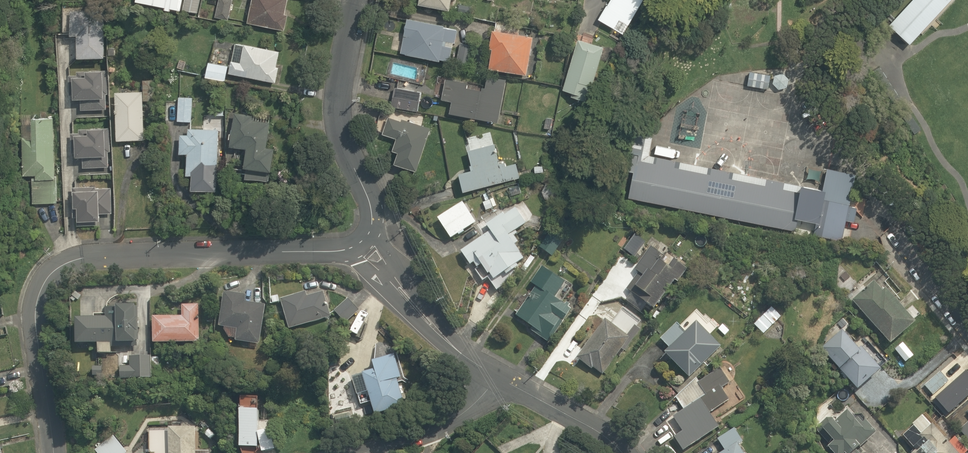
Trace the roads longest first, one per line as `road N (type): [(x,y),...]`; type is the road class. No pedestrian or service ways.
road 1 (residential): [(53,452),(35,312),(45,277),(69,260),(324,252),(365,239)]
road 2 (residential): [(365,239),(373,213),(337,117),(354,0)]
road 3 (residential): [(496,377),(420,313),(365,239)]
road 4 (residential): [(356,452),(412,439),(472,410),(496,377)]
road 5 (residential): [(622,452),(575,417),(496,377)]

